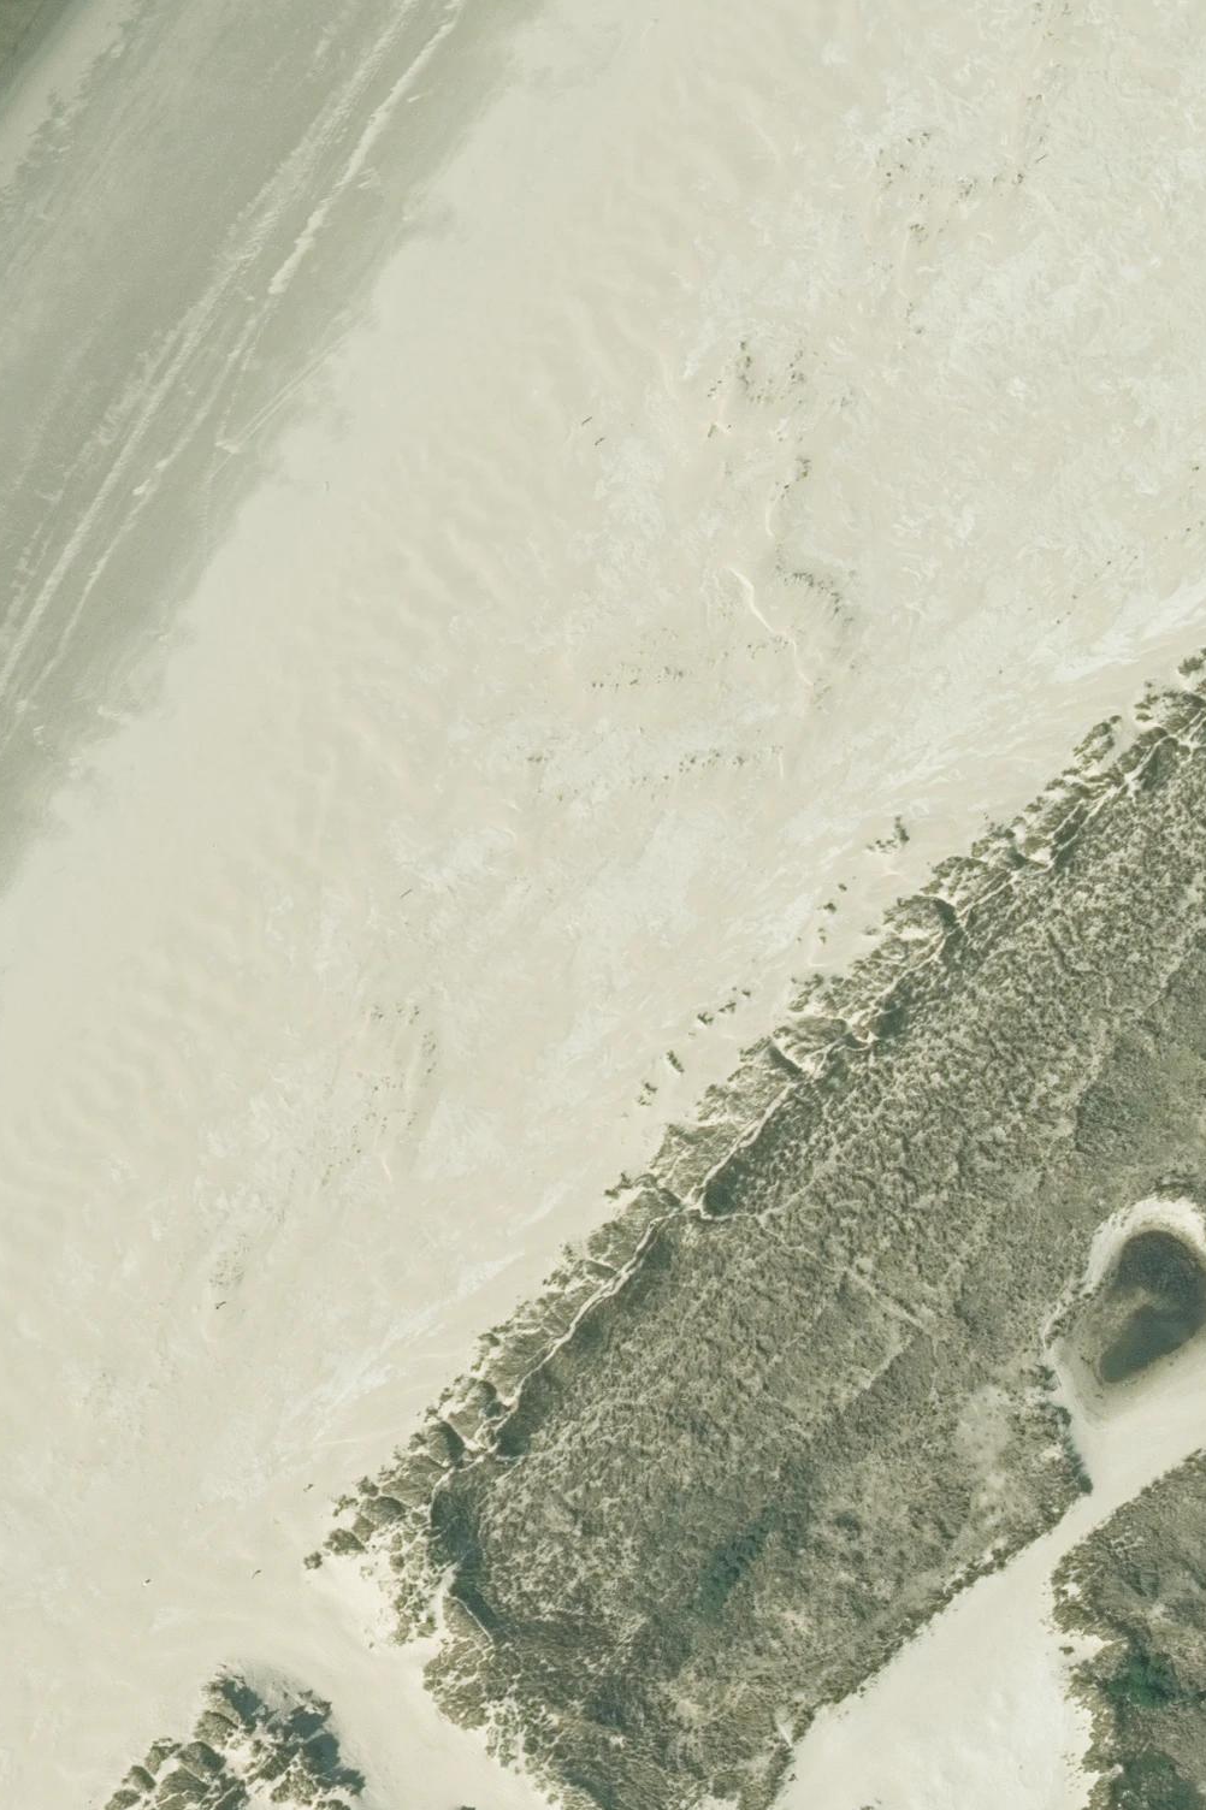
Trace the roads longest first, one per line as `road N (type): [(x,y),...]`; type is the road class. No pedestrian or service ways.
road 1 (track): [(1205,1419),(1138,1465),(947,1636),(838,1759),(809,1809)]

